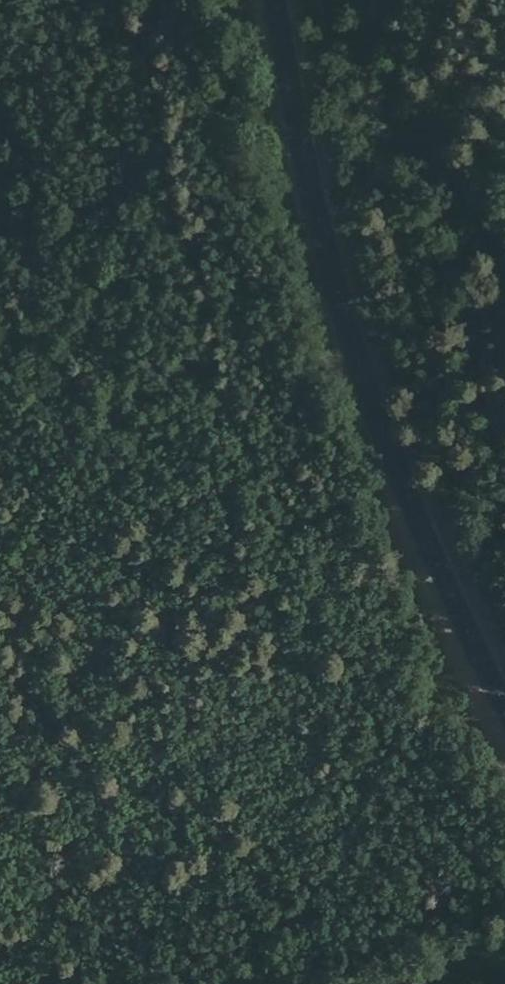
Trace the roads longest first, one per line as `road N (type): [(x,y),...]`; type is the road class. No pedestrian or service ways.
road 1 (tertiary): [(275,0),(309,201),(374,410),(504,705)]
road 2 (track): [(0,309),(101,444),(295,508),(420,520)]

